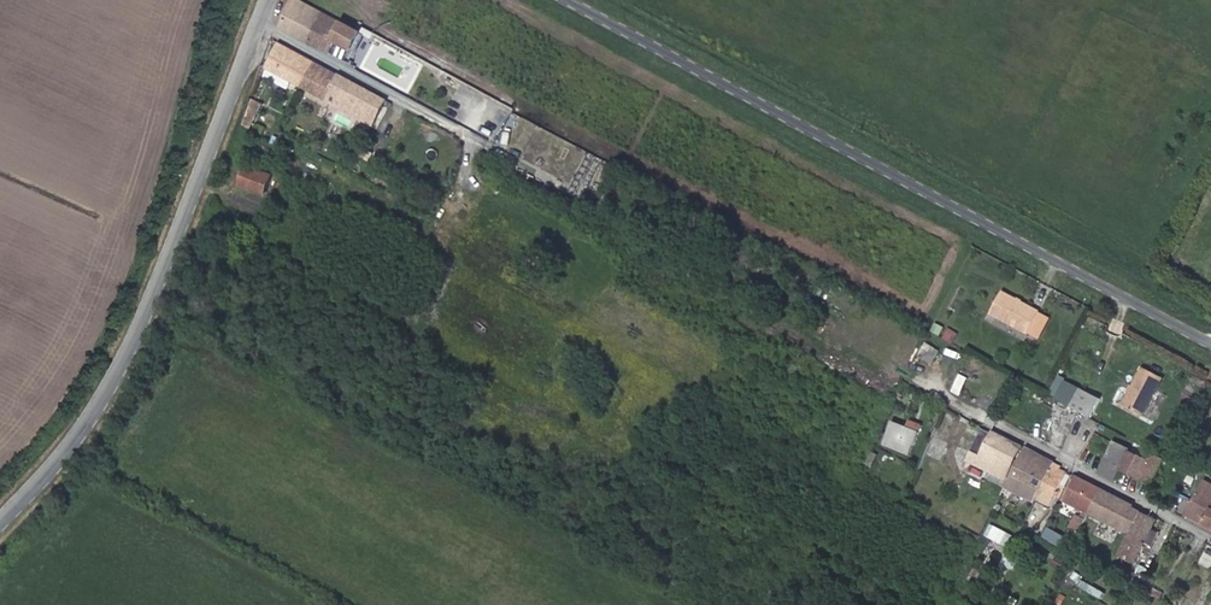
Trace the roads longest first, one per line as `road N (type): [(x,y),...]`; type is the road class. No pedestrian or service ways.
road 1 (unclassified): [(1210,345),(569,0)]
road 2 (tertiary): [(256,25),(104,396),(0,521)]
road 3 (residential): [(977,413),(1210,537)]

